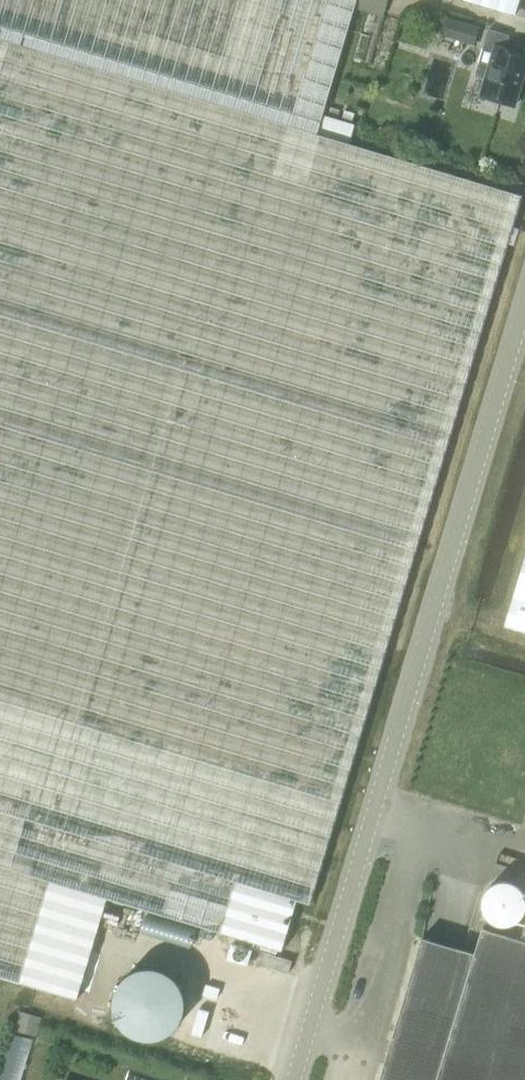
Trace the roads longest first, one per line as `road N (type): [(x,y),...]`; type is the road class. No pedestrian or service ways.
road 1 (unclassified): [(292,1079),(524,302)]

